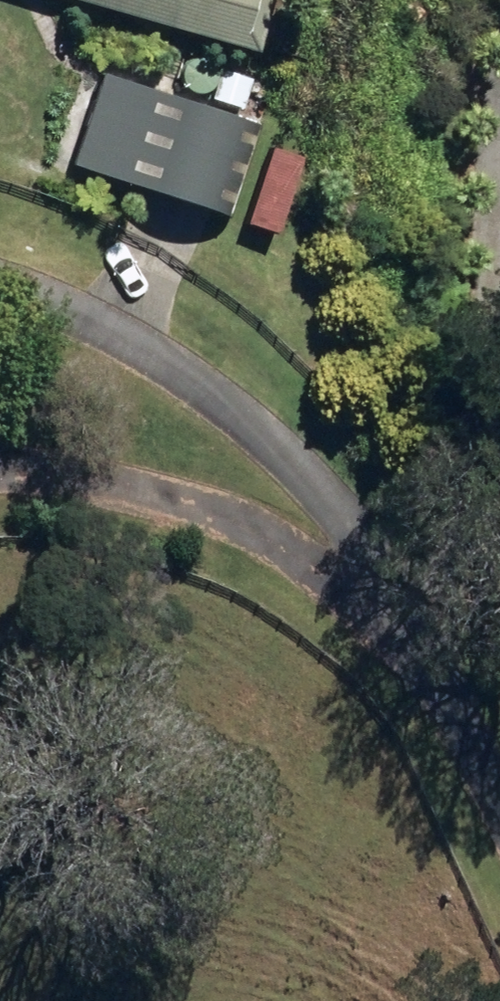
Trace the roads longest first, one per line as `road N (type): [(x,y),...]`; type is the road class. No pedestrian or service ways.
road 1 (residential): [(414,638),(357,523),(265,431),(112,323),(0,280)]
road 2 (residential): [(0,472),(171,490),(319,562)]
road 3 (residential): [(414,638),(432,651),(499,803)]
road 4 (residential): [(319,562),(414,638)]

